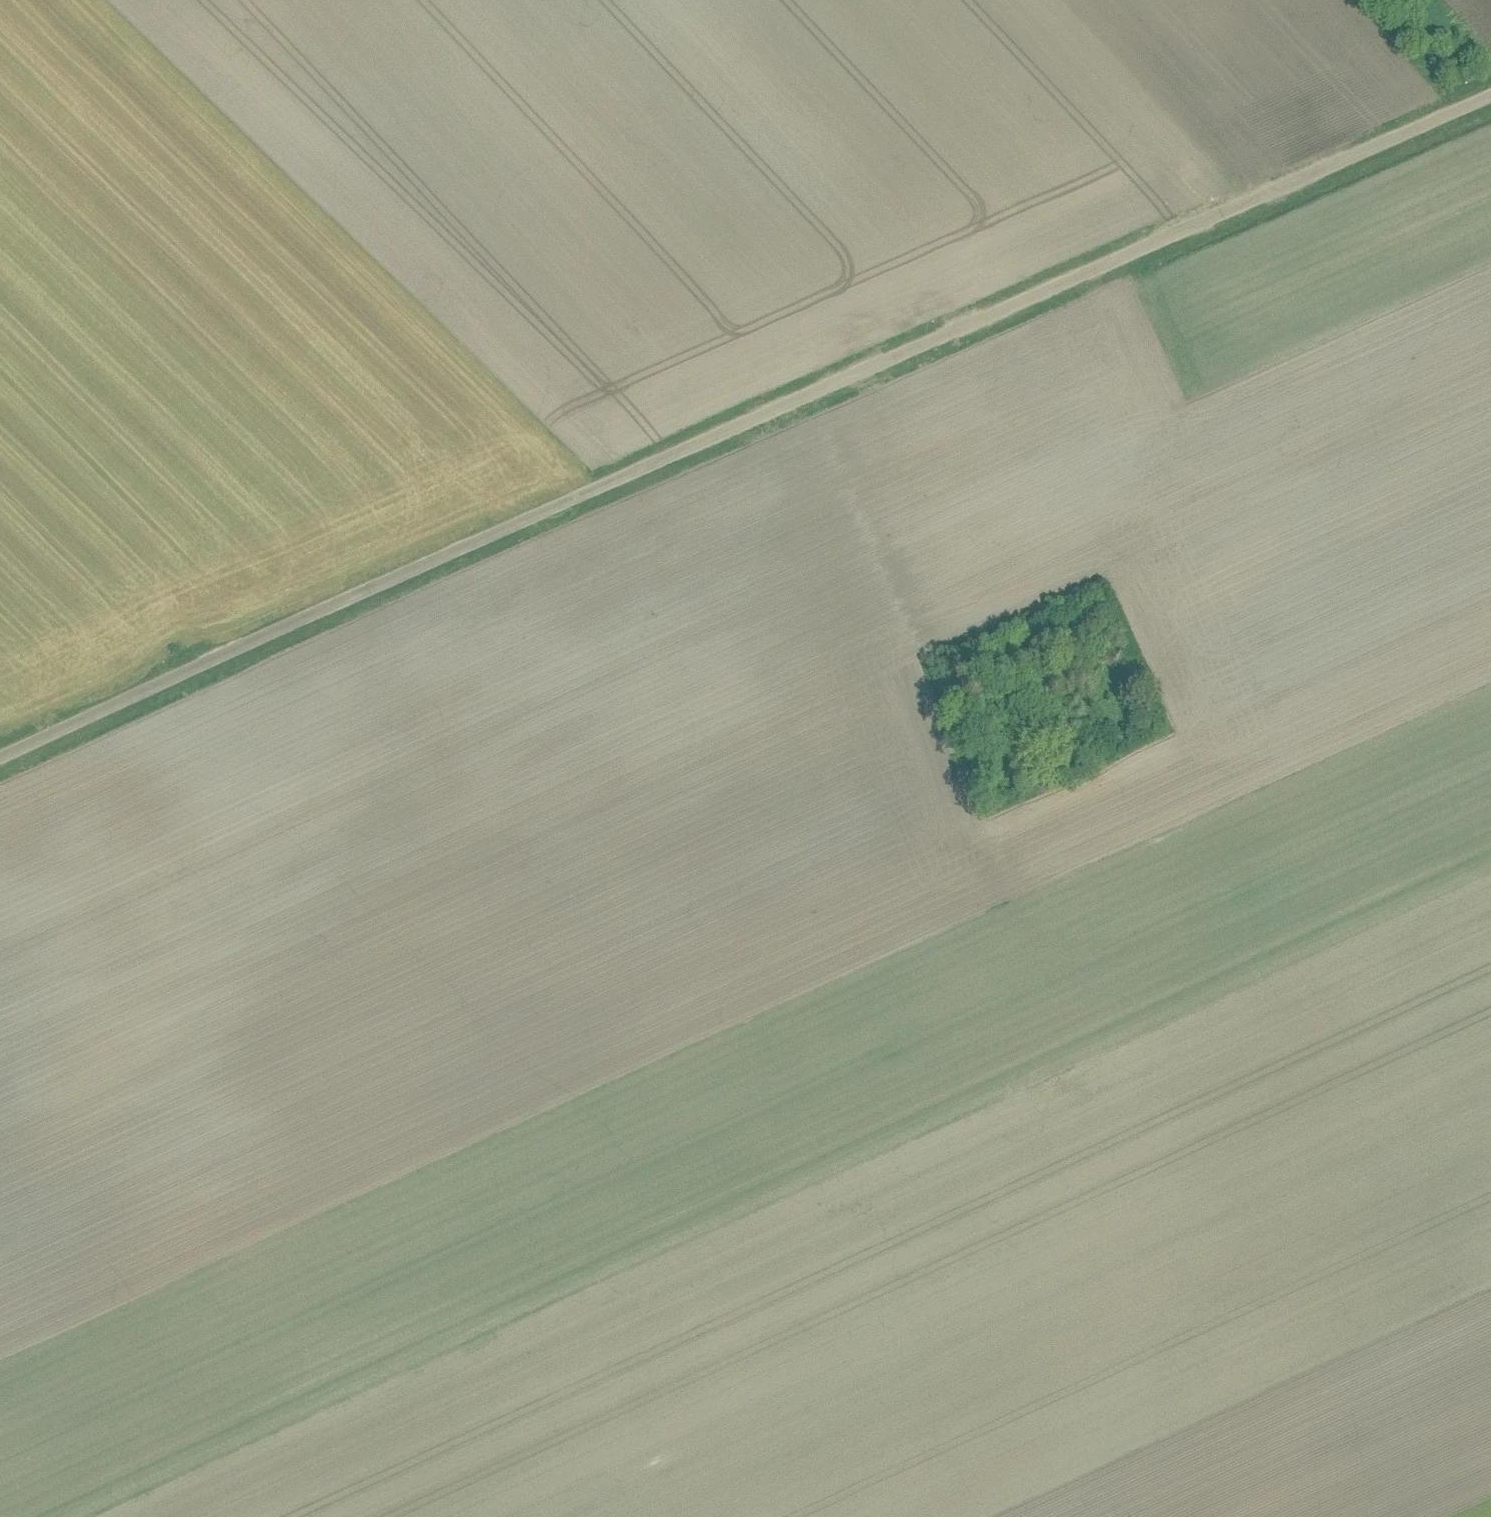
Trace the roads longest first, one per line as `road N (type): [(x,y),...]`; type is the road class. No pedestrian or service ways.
road 1 (unclassified): [(0,756),(1490,95)]

